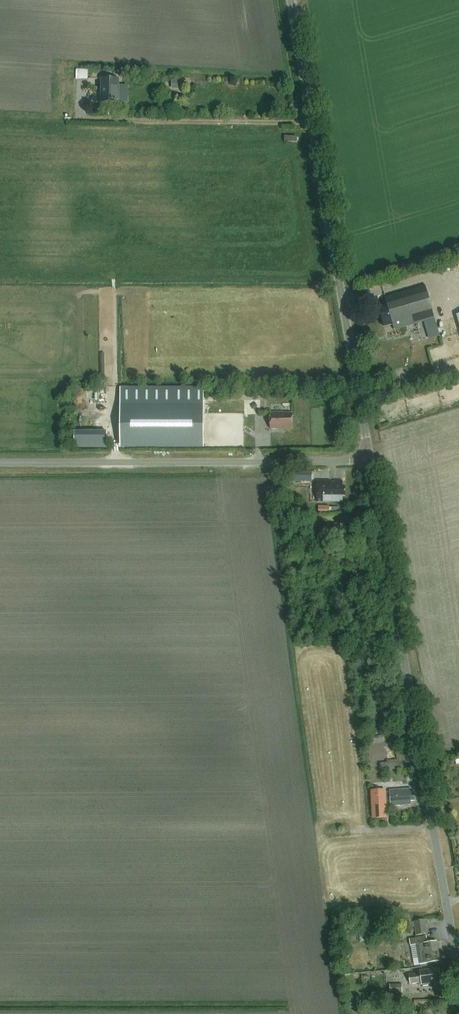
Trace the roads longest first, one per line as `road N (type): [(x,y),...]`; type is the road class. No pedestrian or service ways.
road 1 (residential): [(458,987),(370,460)]
road 2 (residential): [(370,460),(291,0)]
road 3 (unclassified): [(370,460),(0,463)]
road 4 (track): [(312,121),(83,118)]

